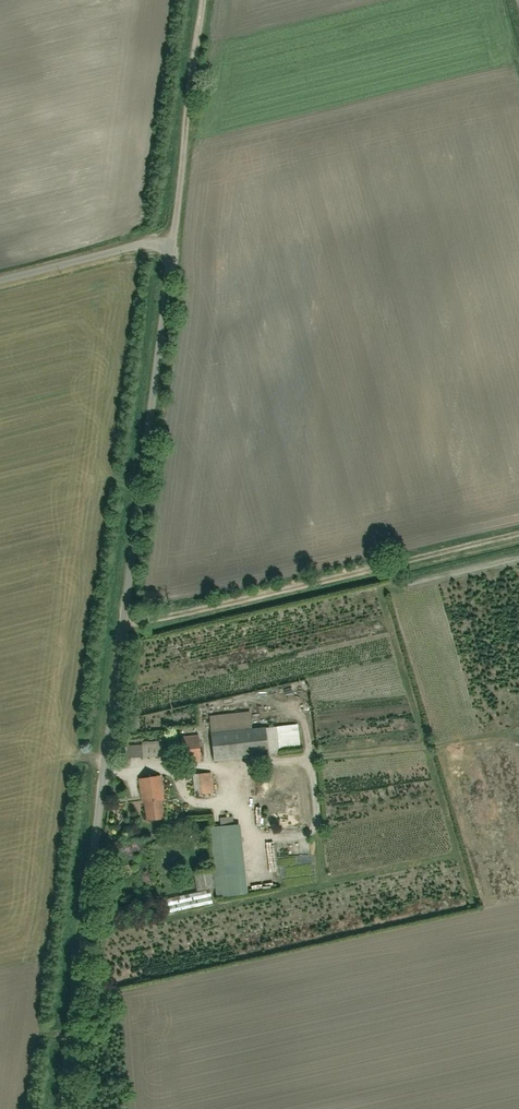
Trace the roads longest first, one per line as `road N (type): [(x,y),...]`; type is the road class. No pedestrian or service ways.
road 1 (residential): [(64,1108),(170,241),(0,282)]
road 2 (track): [(124,620),(176,617),(518,538)]
road 3 (track): [(170,241),(202,0)]

